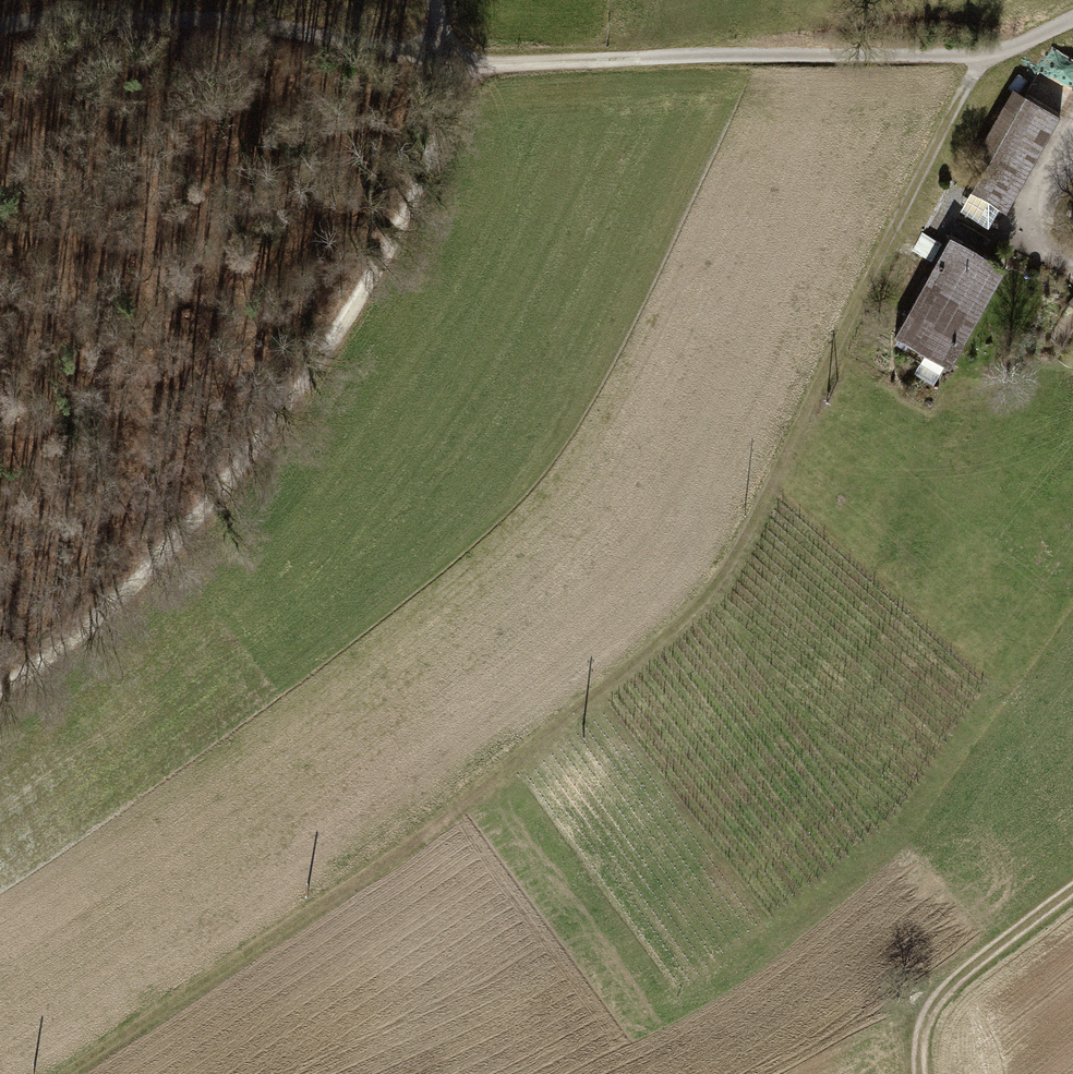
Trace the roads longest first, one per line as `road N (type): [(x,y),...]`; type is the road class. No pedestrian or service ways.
road 1 (track): [(988,57),(922,171),(744,541),(703,611),(429,835),(75,1073)]
road 2 (track): [(0,688),(66,643),(160,556),(262,438),(350,315),(449,144),(464,57)]
road 3 (track): [(0,28),(163,21),(464,57)]
road 4 (track): [(1072,893),(940,995),(915,1031),(921,1073)]
road 5 (track): [(638,60),(504,65),(464,57)]
road 6 (track): [(1072,149),(1034,223),(1041,245),(1072,267)]

